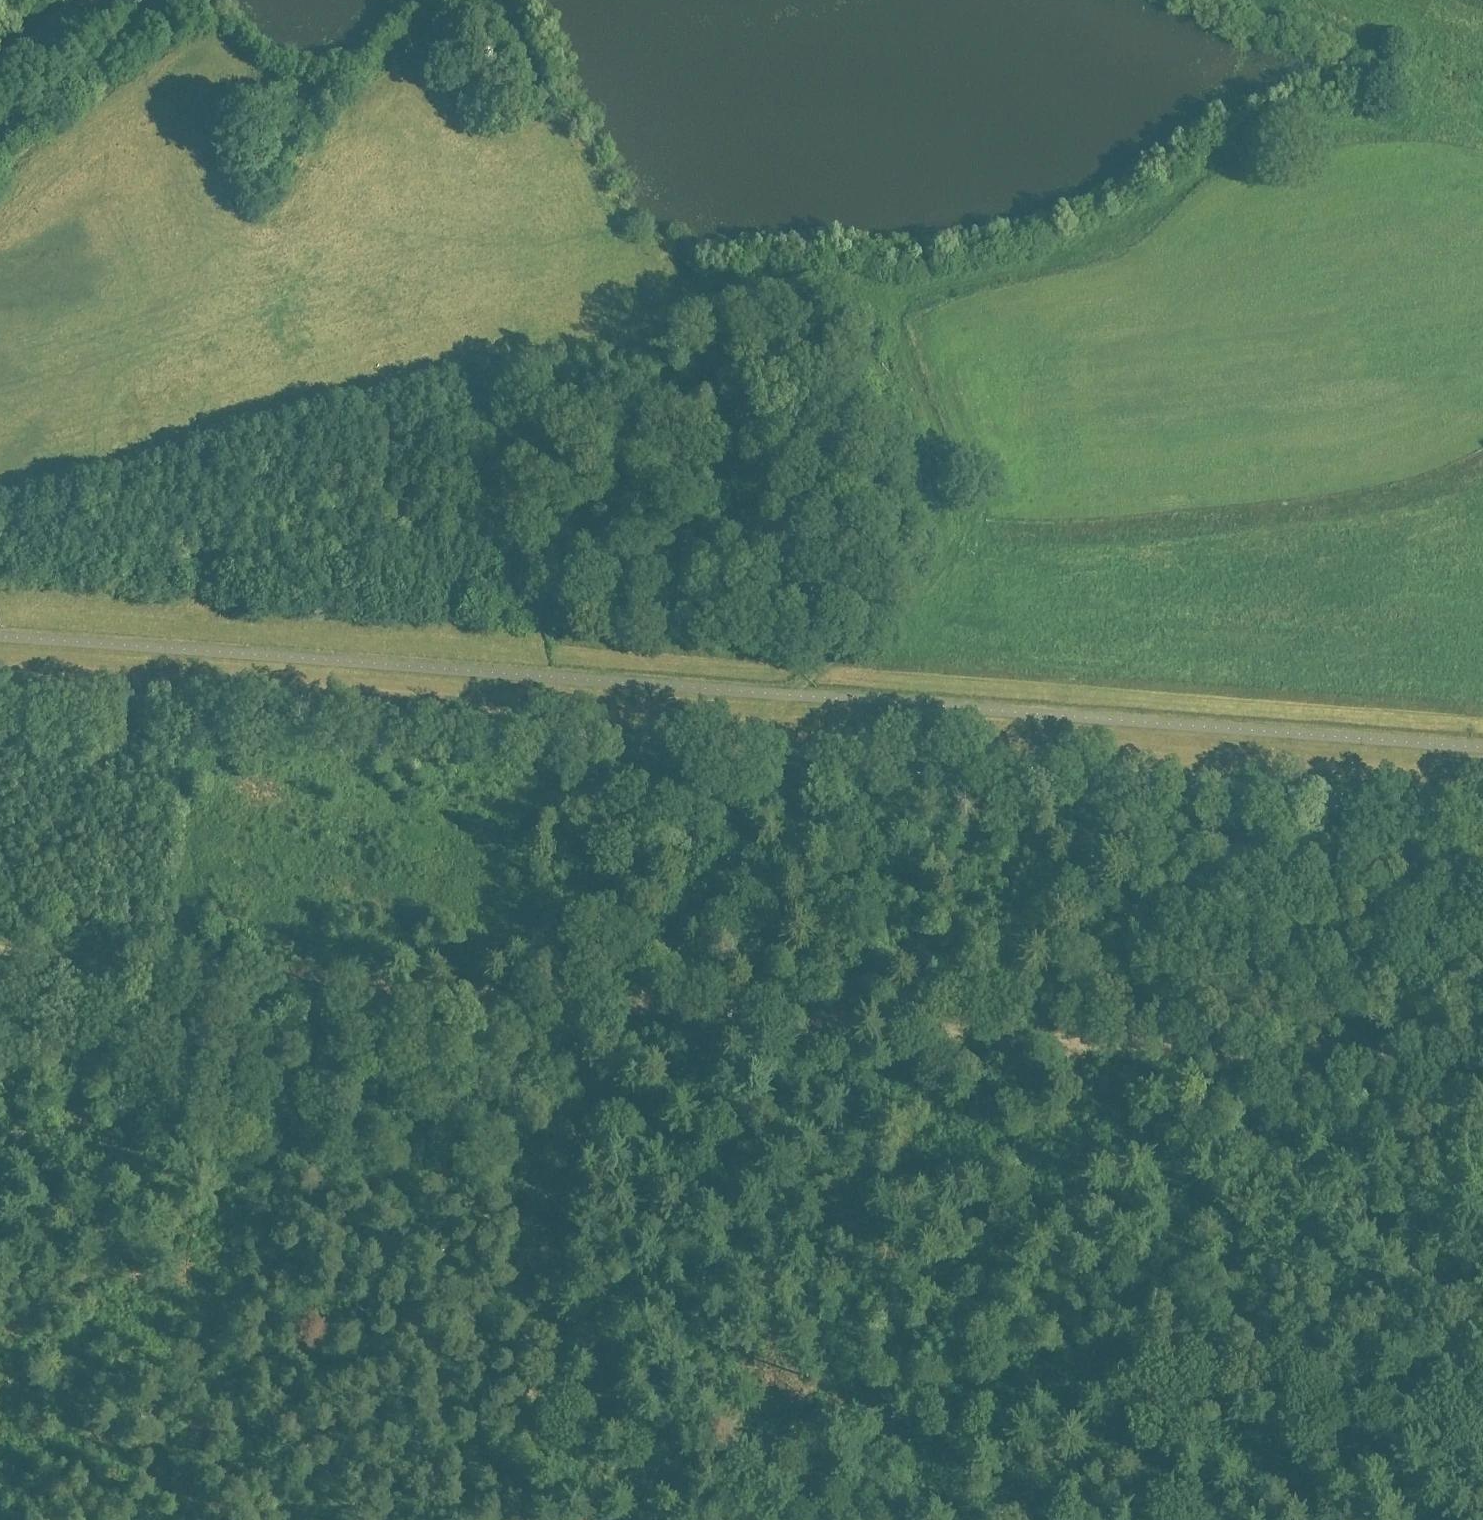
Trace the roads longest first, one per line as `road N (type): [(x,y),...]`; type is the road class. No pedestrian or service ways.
road 1 (track): [(0,960),(1482,1073)]
road 2 (tertiary): [(1482,804),(0,693)]

